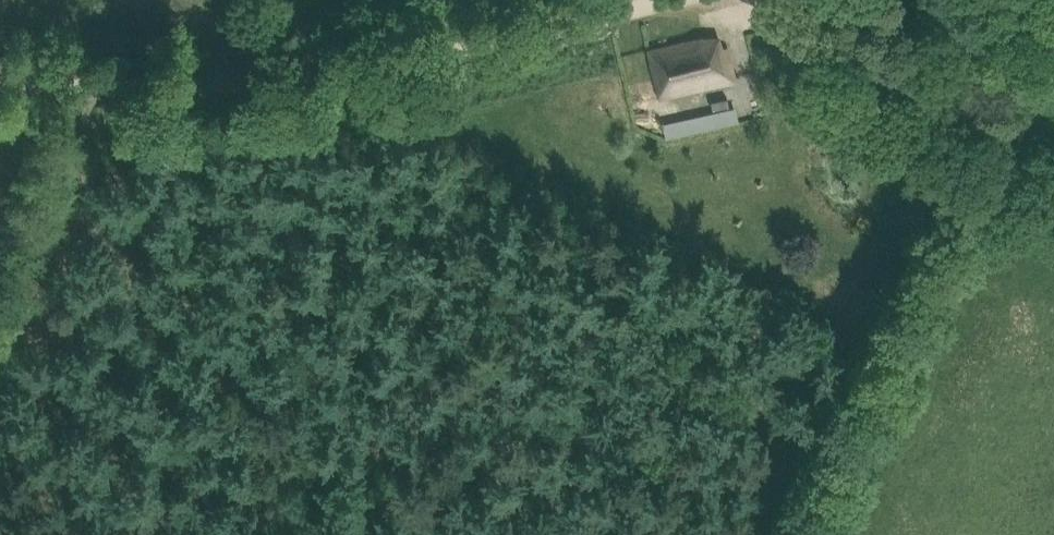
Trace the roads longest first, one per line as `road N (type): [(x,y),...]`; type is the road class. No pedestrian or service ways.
road 1 (track): [(230,83),(380,63),(661,0)]
road 2 (track): [(1053,184),(786,0)]
road 3 (track): [(92,87),(230,83)]

